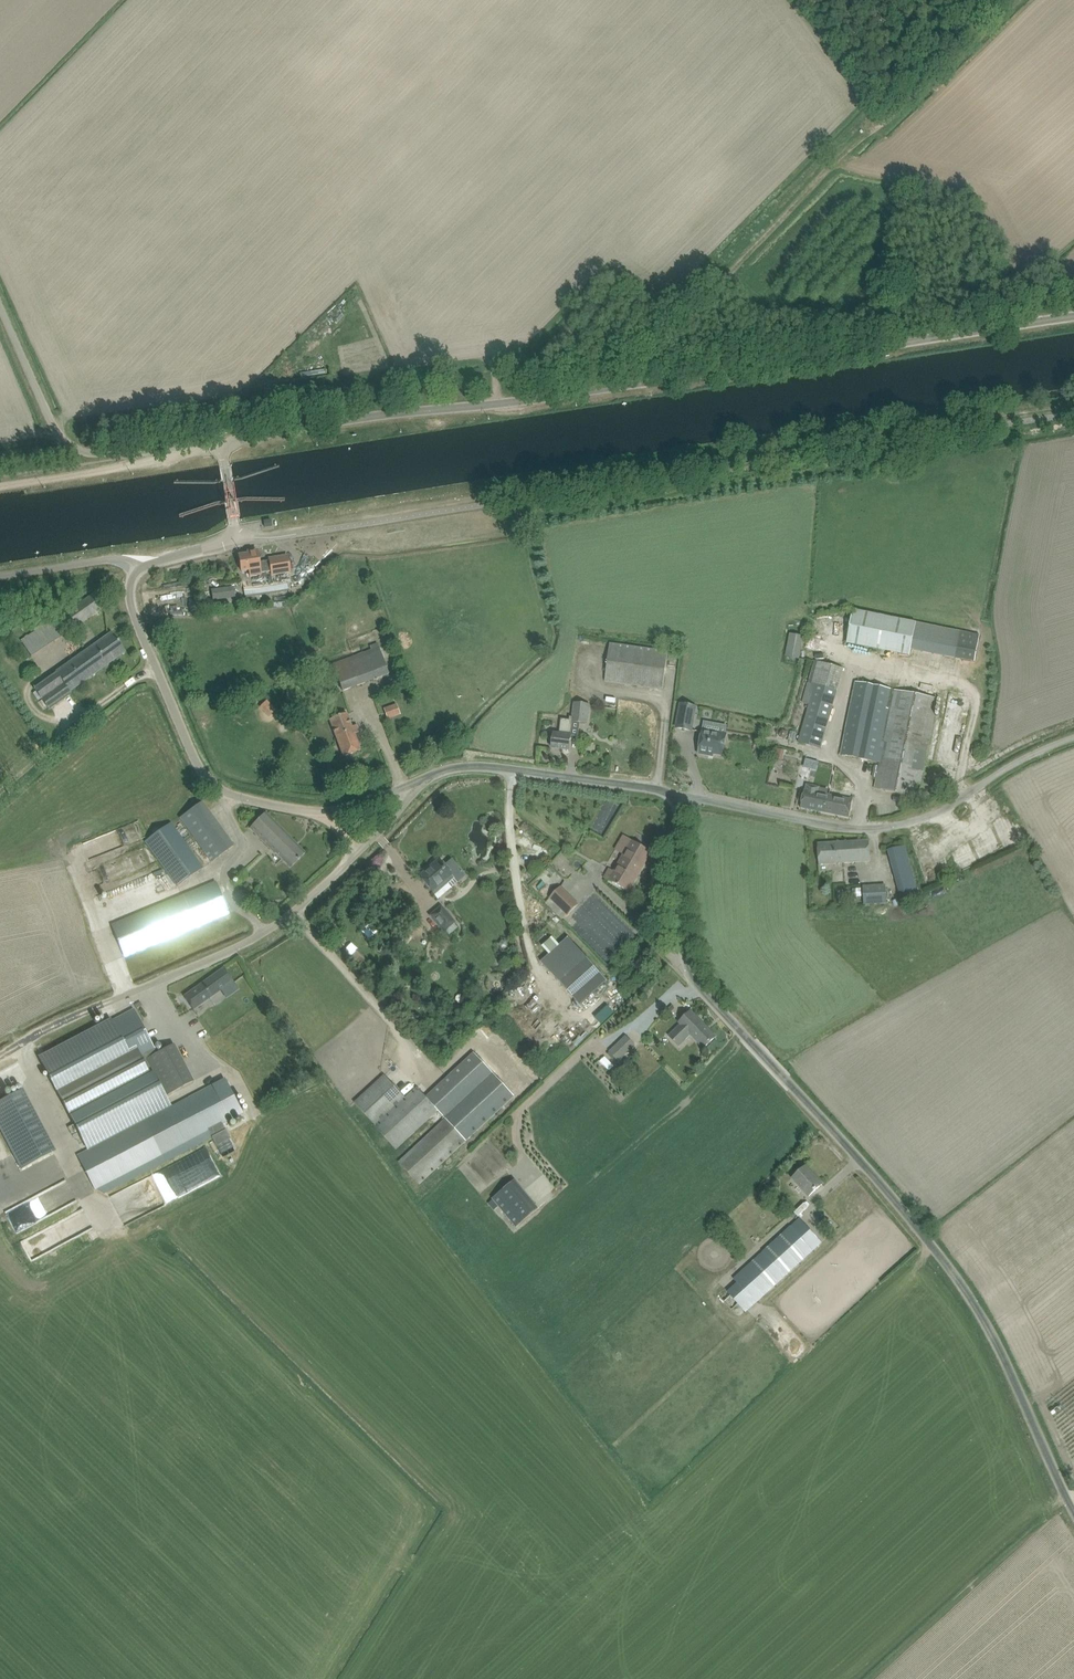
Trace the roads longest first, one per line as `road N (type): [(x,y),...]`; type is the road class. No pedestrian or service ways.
road 1 (unclassified): [(221,440),(1073,316)]
road 2 (track): [(236,540),(1073,405)]
road 3 (unclassified): [(1073,1513),(990,1333),(954,1277),(689,972),(673,799)]
road 4 (unclassified): [(427,780),(313,814),(220,791),(196,767),(129,591),(140,567),(236,540),(221,440)]
road 5 (track): [(635,384),(729,274),(848,149),(894,118),(1000,0)]
road 6 (unclassified): [(673,799),(853,831),(922,822),(996,772),(1073,739)]
road 7 (unclassified): [(102,1004),(243,944),(294,912),(427,780)]
road 8 (unclassified): [(221,440),(95,454),(73,450),(53,428),(0,306)]
road 9 (unclassified): [(673,799),(511,770),(453,770),(427,780)]
road 10 (track): [(294,912),(442,1079)]
road 11 (track): [(366,285),(401,354),(424,361),(481,356),(490,363),(497,403)]
road 12 (track): [(222,445),(79,473)]

